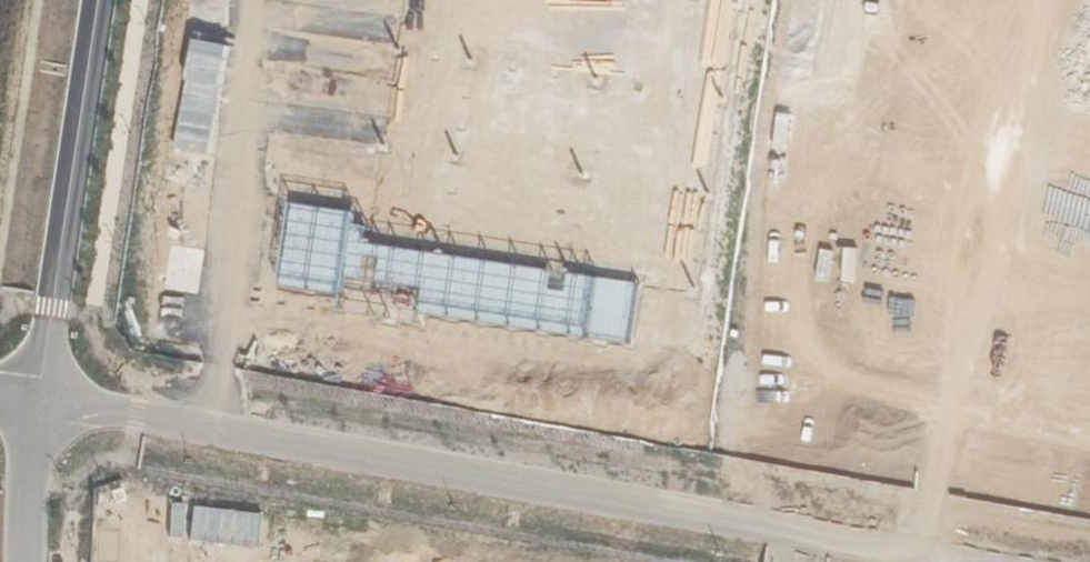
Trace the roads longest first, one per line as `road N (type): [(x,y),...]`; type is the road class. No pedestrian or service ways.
road 1 (residential): [(769,527),(40,399)]
road 2 (residential): [(99,0),(40,399)]
road 3 (residential): [(965,561),(769,527)]
road 4 (residential): [(40,399),(26,561)]

